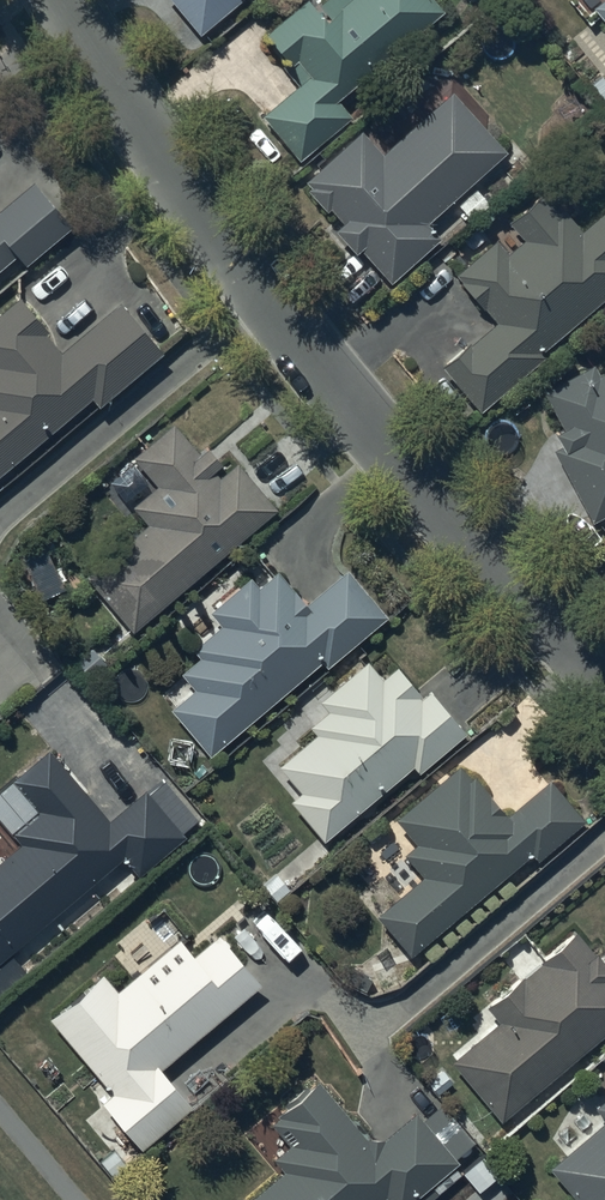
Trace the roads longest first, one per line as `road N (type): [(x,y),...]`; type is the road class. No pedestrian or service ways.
road 1 (residential): [(268,293),(604,674)]
road 2 (residential): [(63,0),(171,167),(268,293)]
road 3 (residential): [(0,509),(268,293)]
road 4 (residential): [(366,1041),(604,841)]

